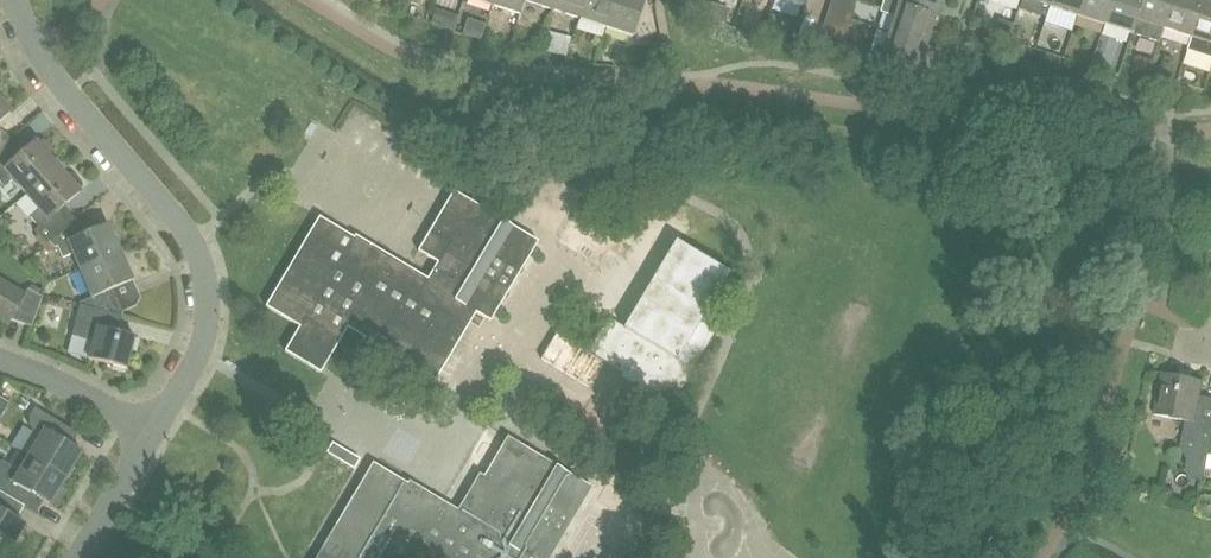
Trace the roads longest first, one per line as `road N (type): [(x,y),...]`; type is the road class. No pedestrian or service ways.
road 1 (residential): [(12,0),(48,71),(200,254),(208,291),(203,336),(154,434)]
road 2 (residential): [(0,360),(154,434)]
road 3 (residential): [(154,434),(80,557)]

